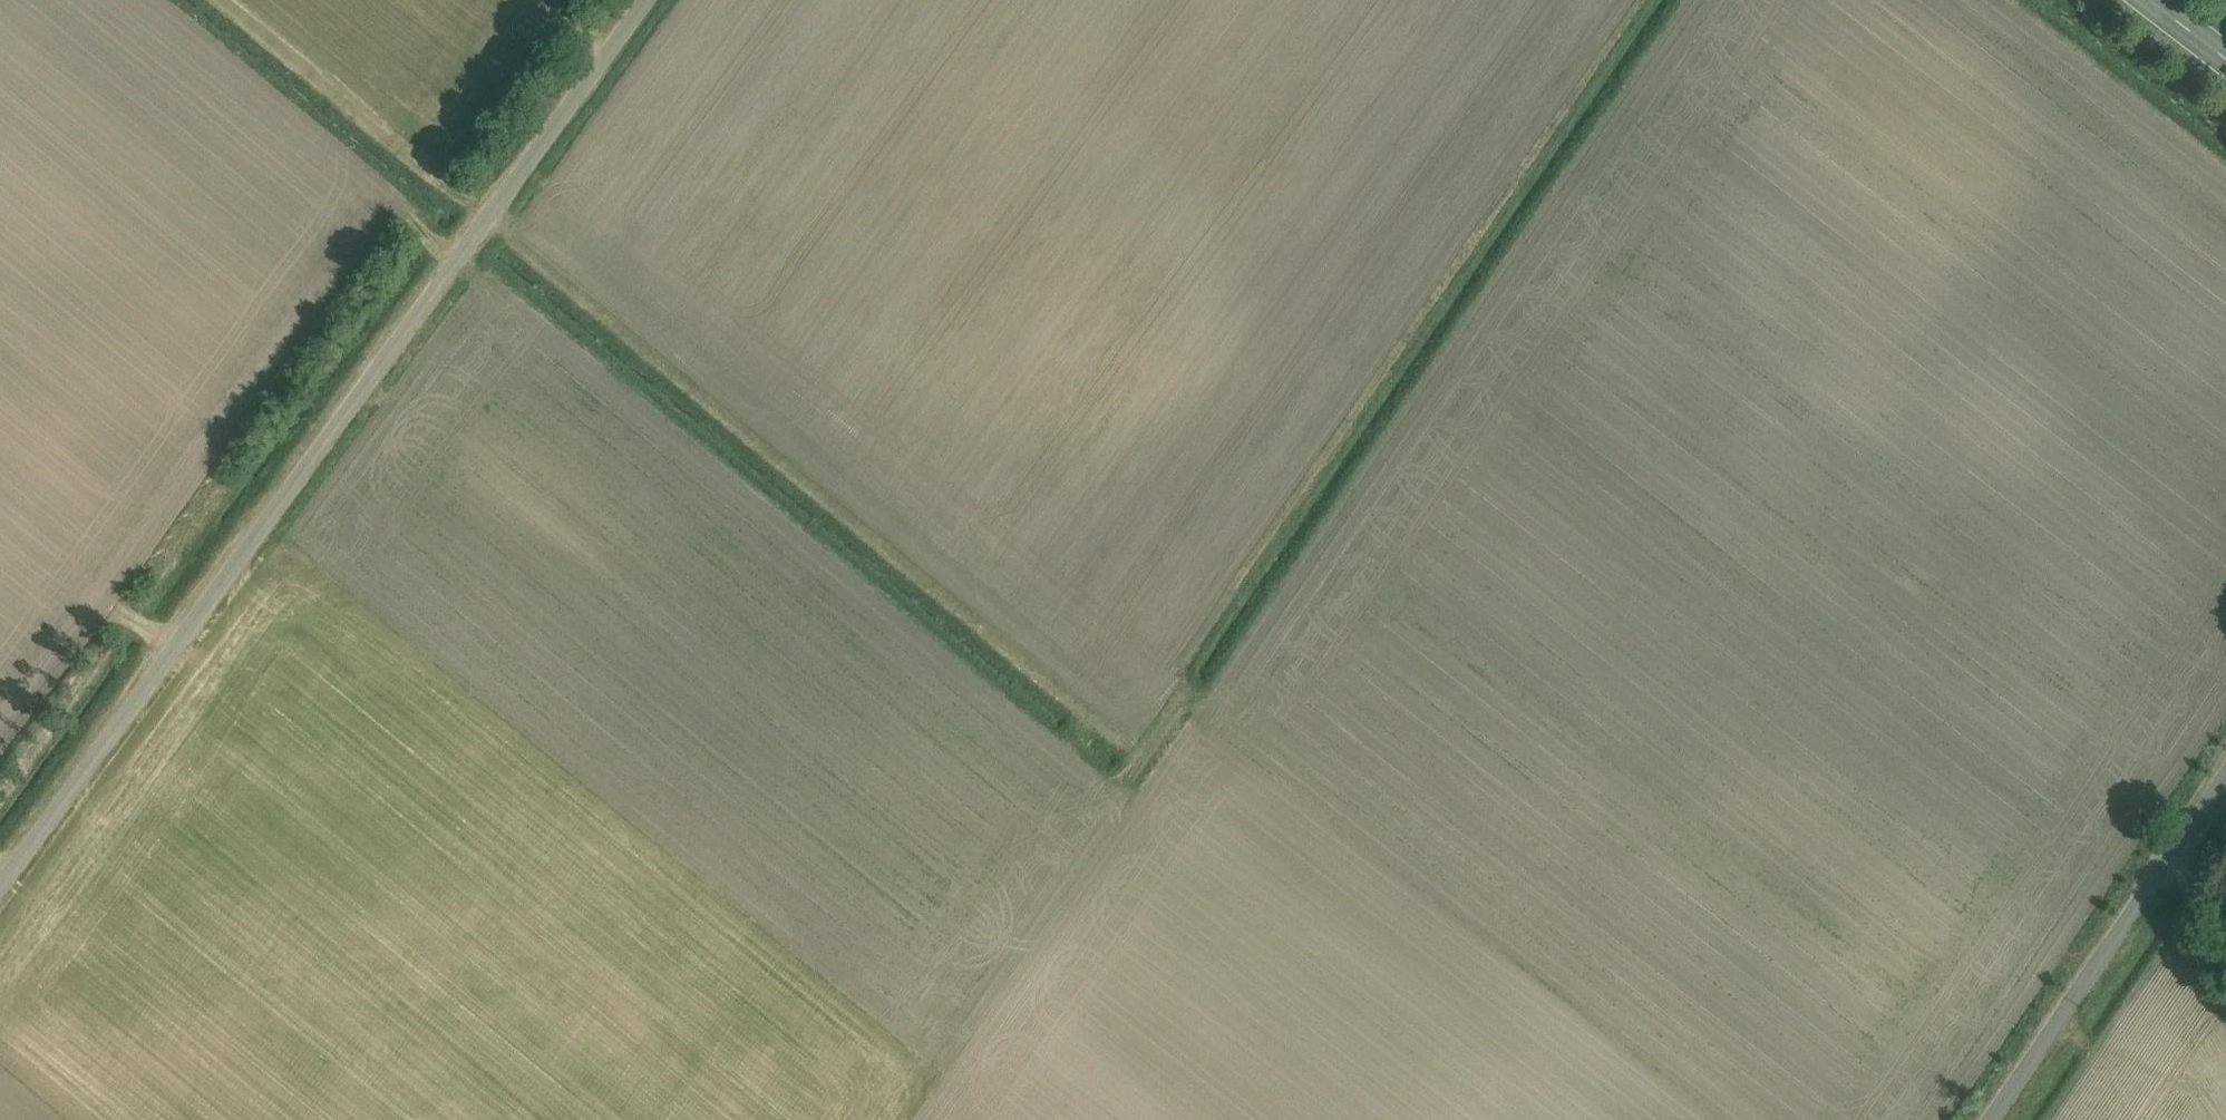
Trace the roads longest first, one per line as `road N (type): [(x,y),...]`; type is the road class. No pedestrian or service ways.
road 1 (unclassified): [(0,881),(644,0)]
road 2 (unclassified): [(1990,1119),(2225,772)]

